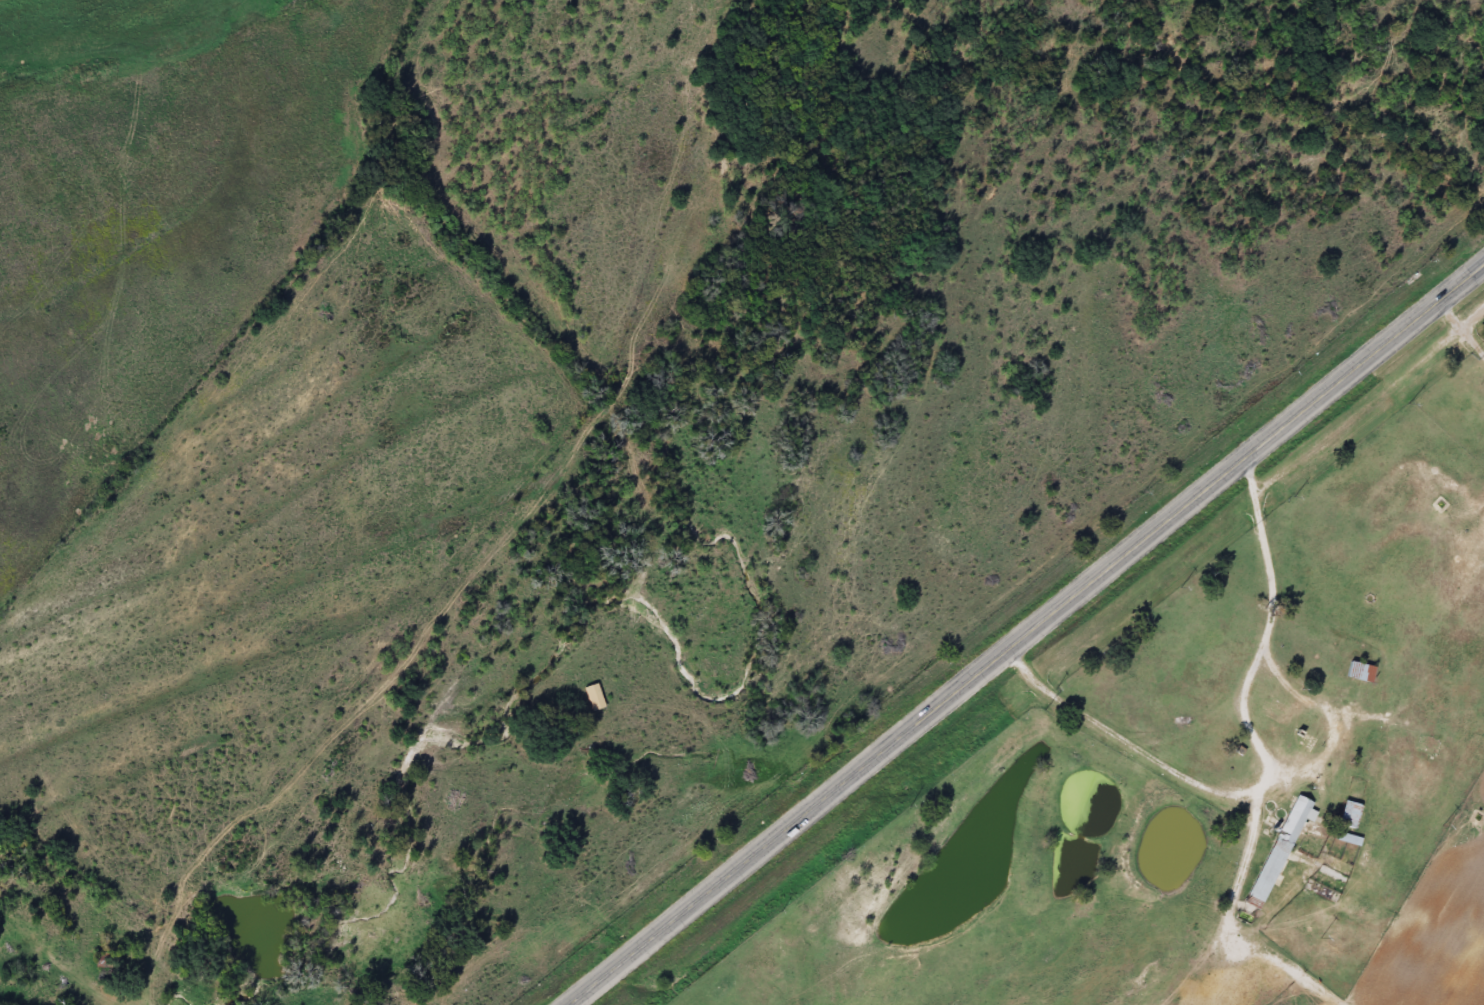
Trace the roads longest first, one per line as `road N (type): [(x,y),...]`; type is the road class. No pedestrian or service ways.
road 1 (trunk): [(568,1004),(1483,263)]

